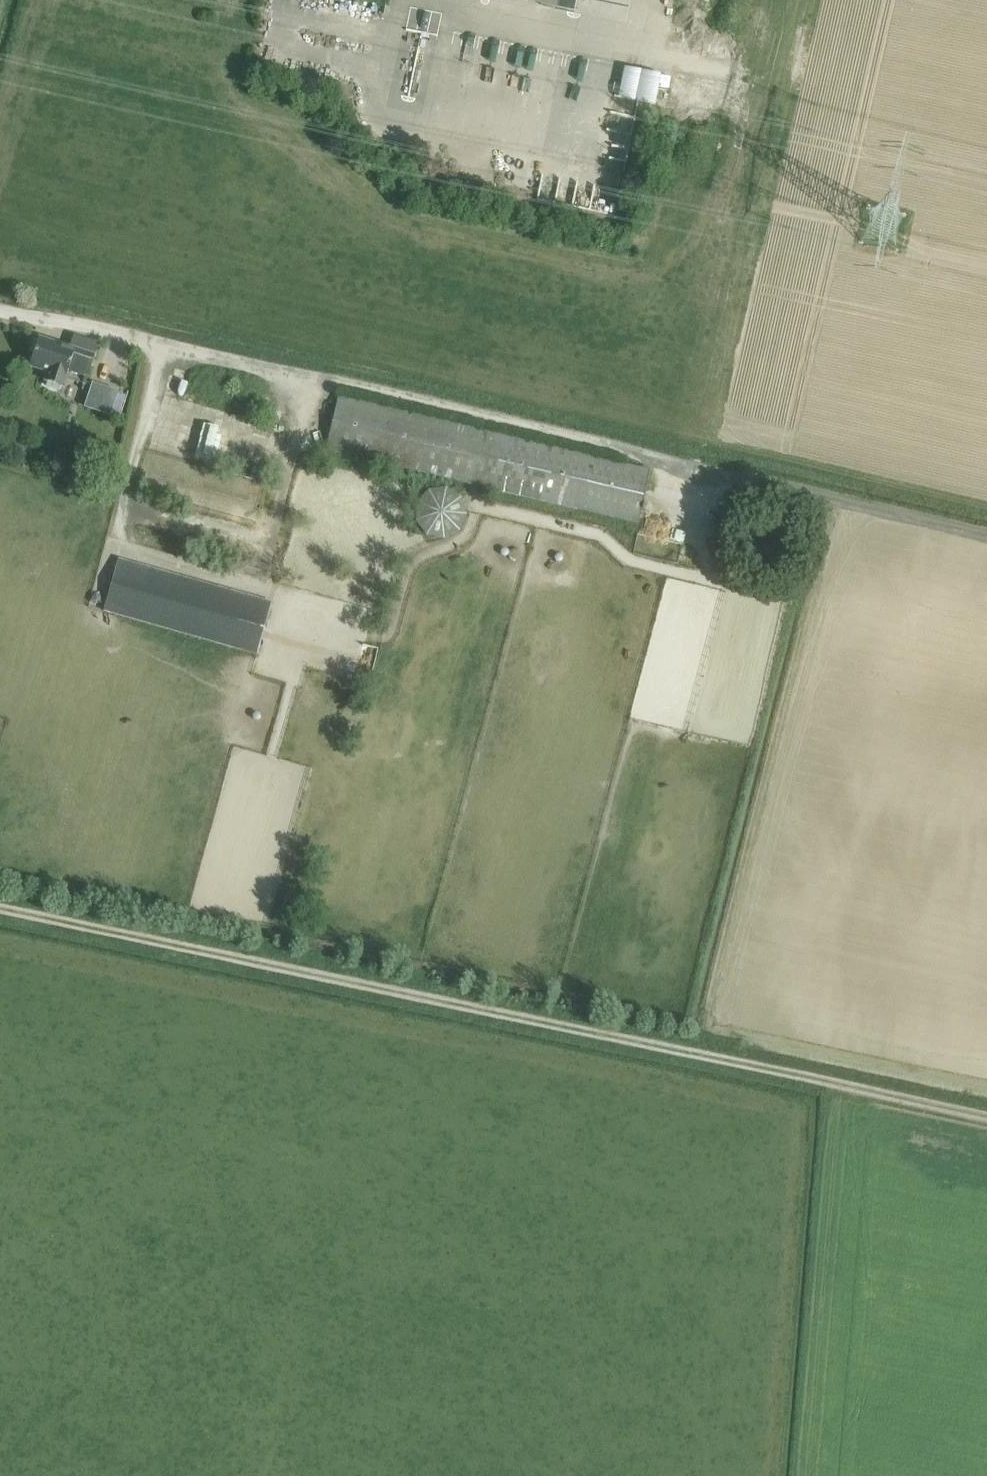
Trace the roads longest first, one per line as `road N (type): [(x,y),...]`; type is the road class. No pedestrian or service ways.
road 1 (track): [(986,1115),(0,908)]
road 2 (track): [(986,538),(780,489)]
road 3 (residential): [(140,339),(0,314)]

